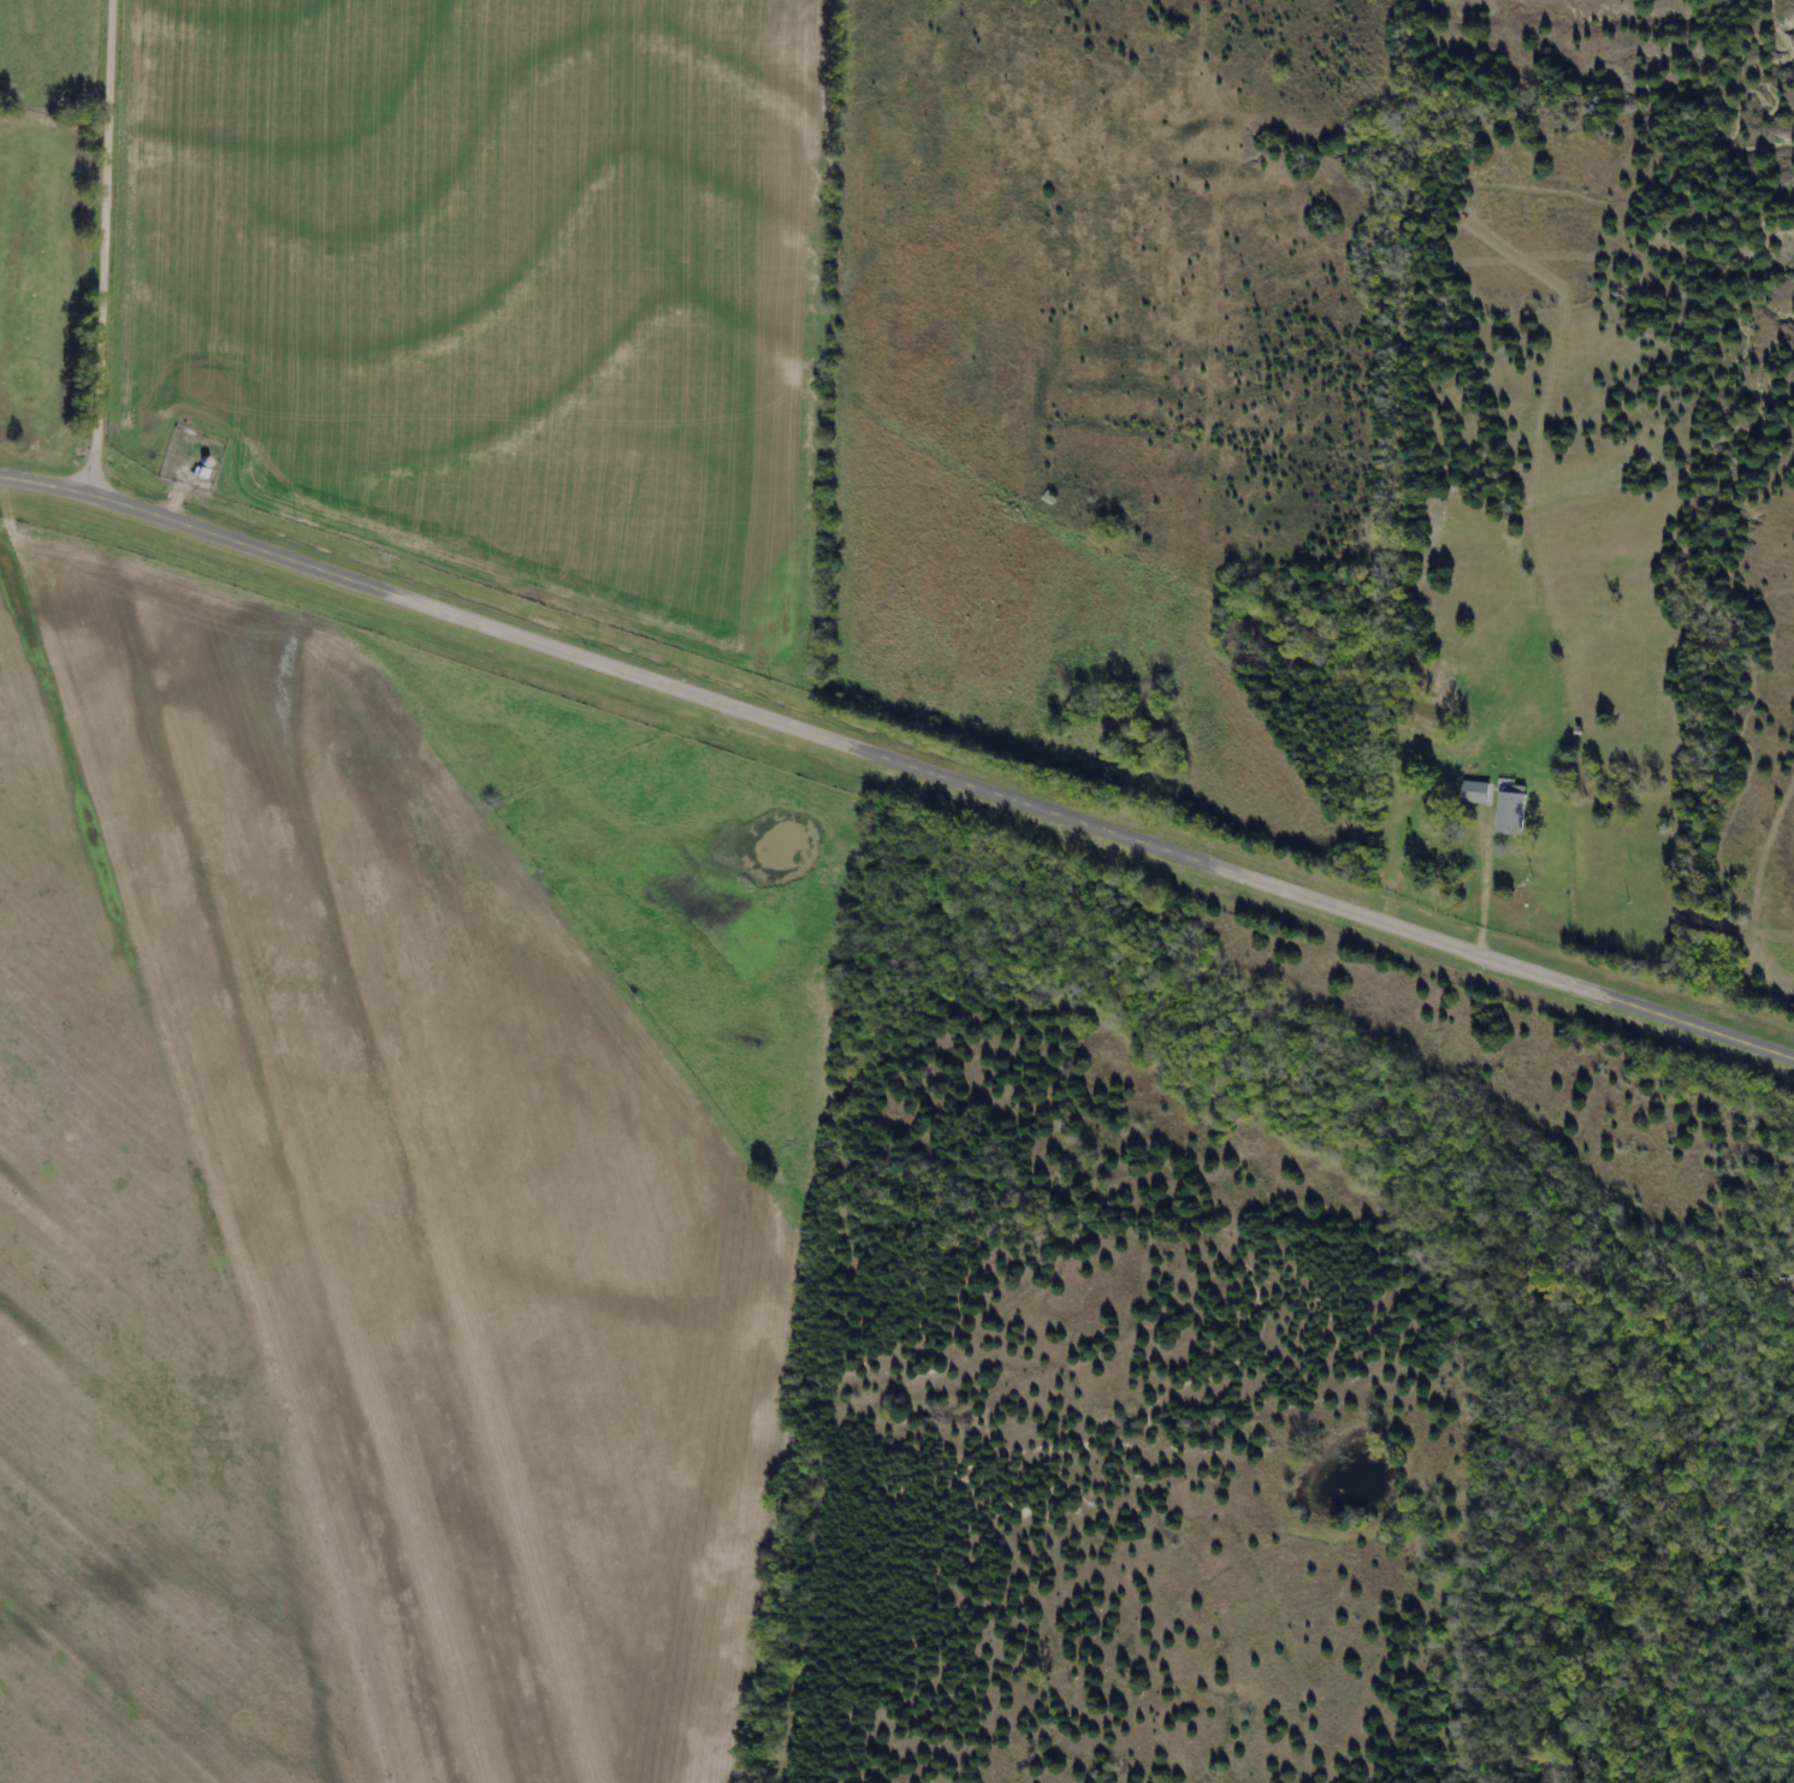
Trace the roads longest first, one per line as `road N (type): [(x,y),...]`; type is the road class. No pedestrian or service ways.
road 1 (secondary): [(0,472),(96,491),(1793,1051)]
road 2 (residential): [(96,491),(112,460),(125,0)]

